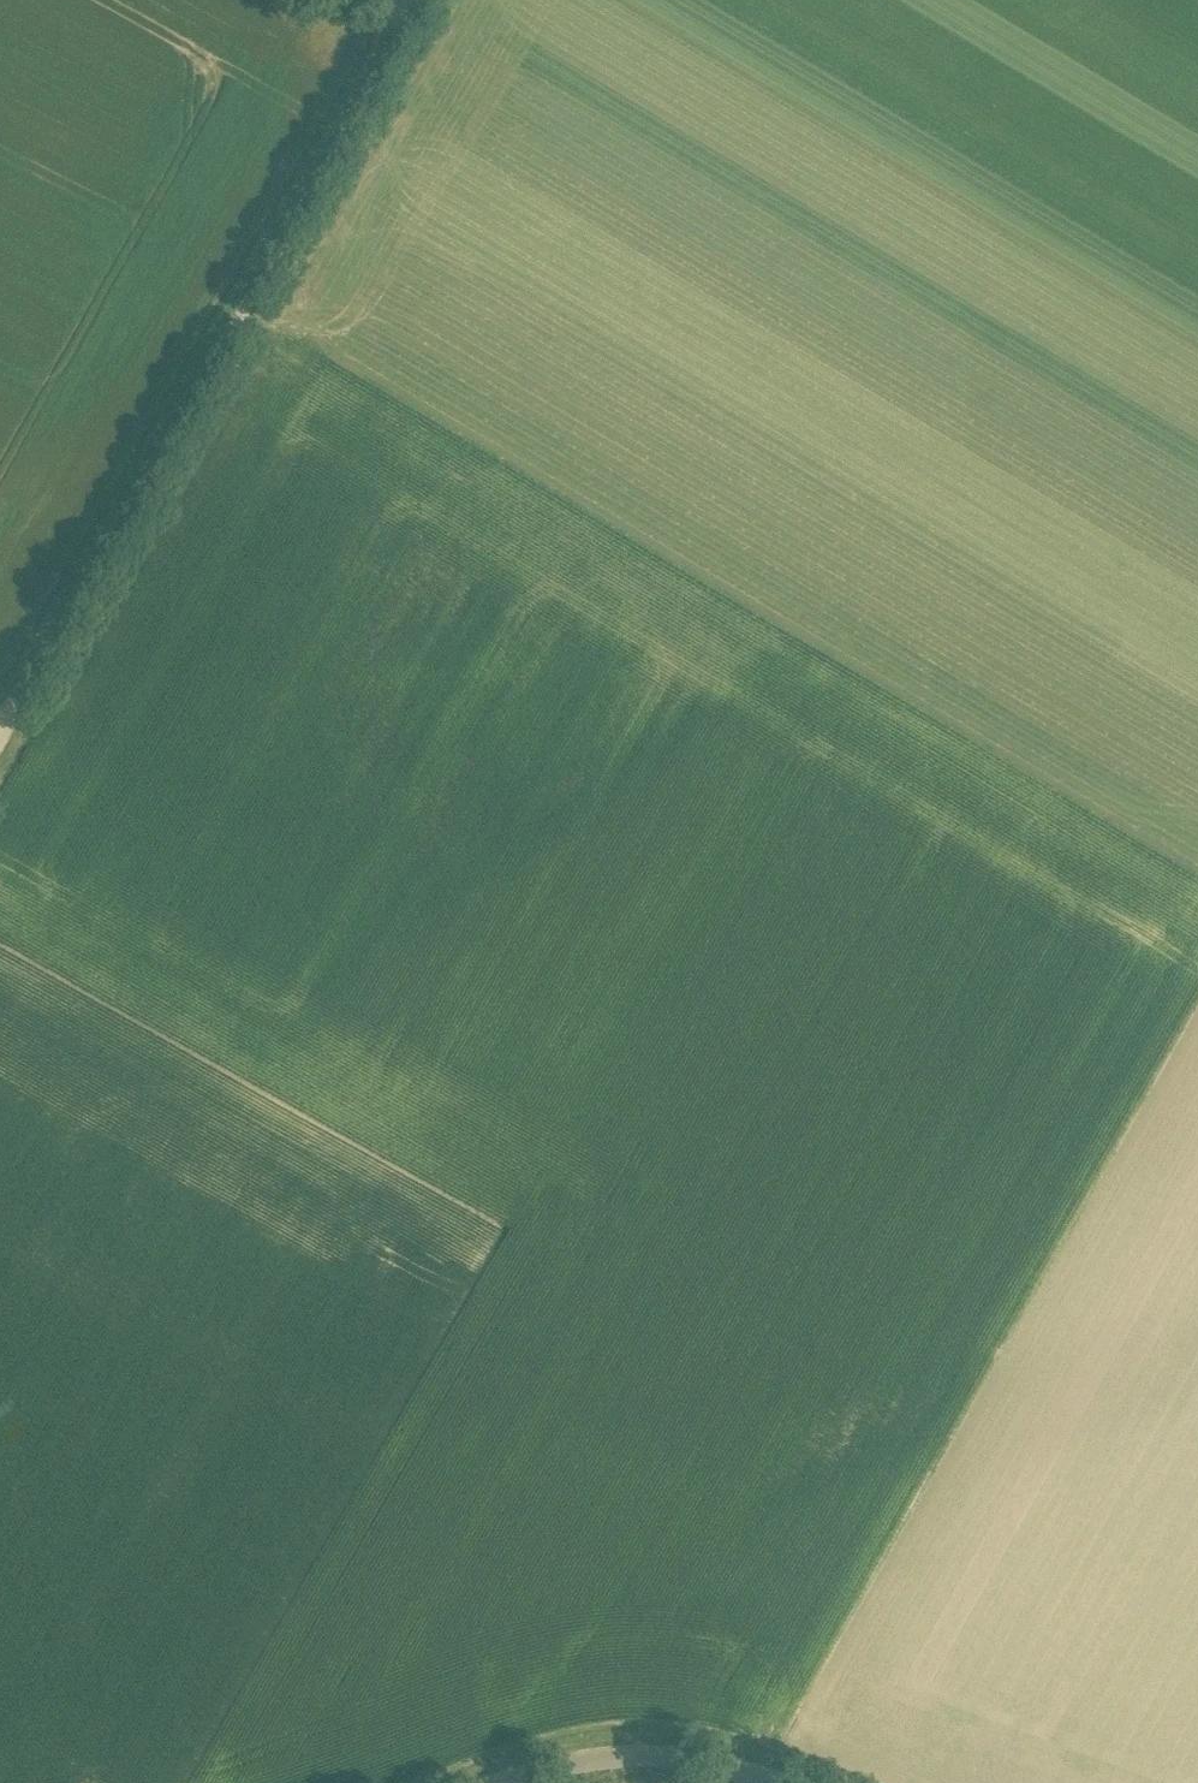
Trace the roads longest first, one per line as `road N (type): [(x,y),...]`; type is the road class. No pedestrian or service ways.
road 1 (unclassified): [(0,738),(420,0)]
road 2 (tertiary): [(767,1782),(698,1762),(605,1758),(504,1782)]

